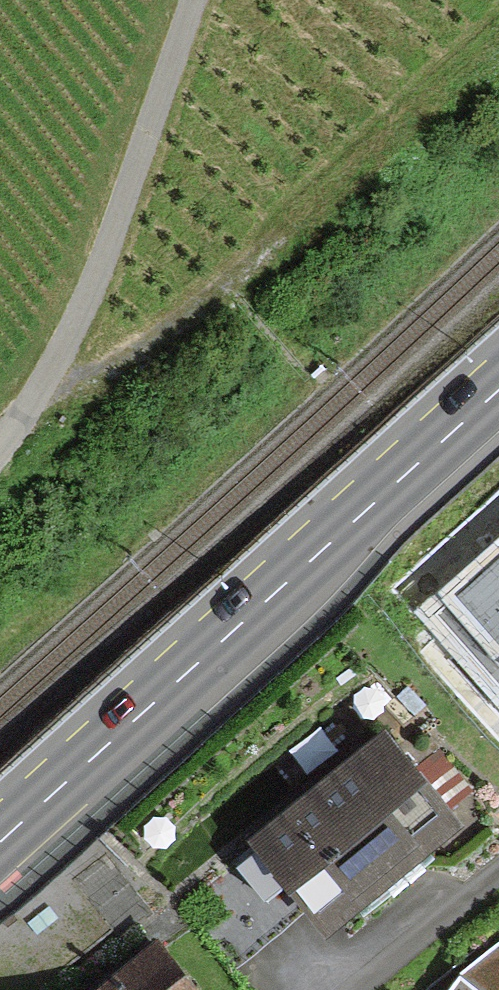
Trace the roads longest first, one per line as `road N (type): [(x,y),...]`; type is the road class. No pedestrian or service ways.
road 1 (primary): [(498,387),(0,838)]
road 2 (unclassified): [(0,451),(89,308),(195,0)]
road 3 (residential): [(352,989),(498,873)]

